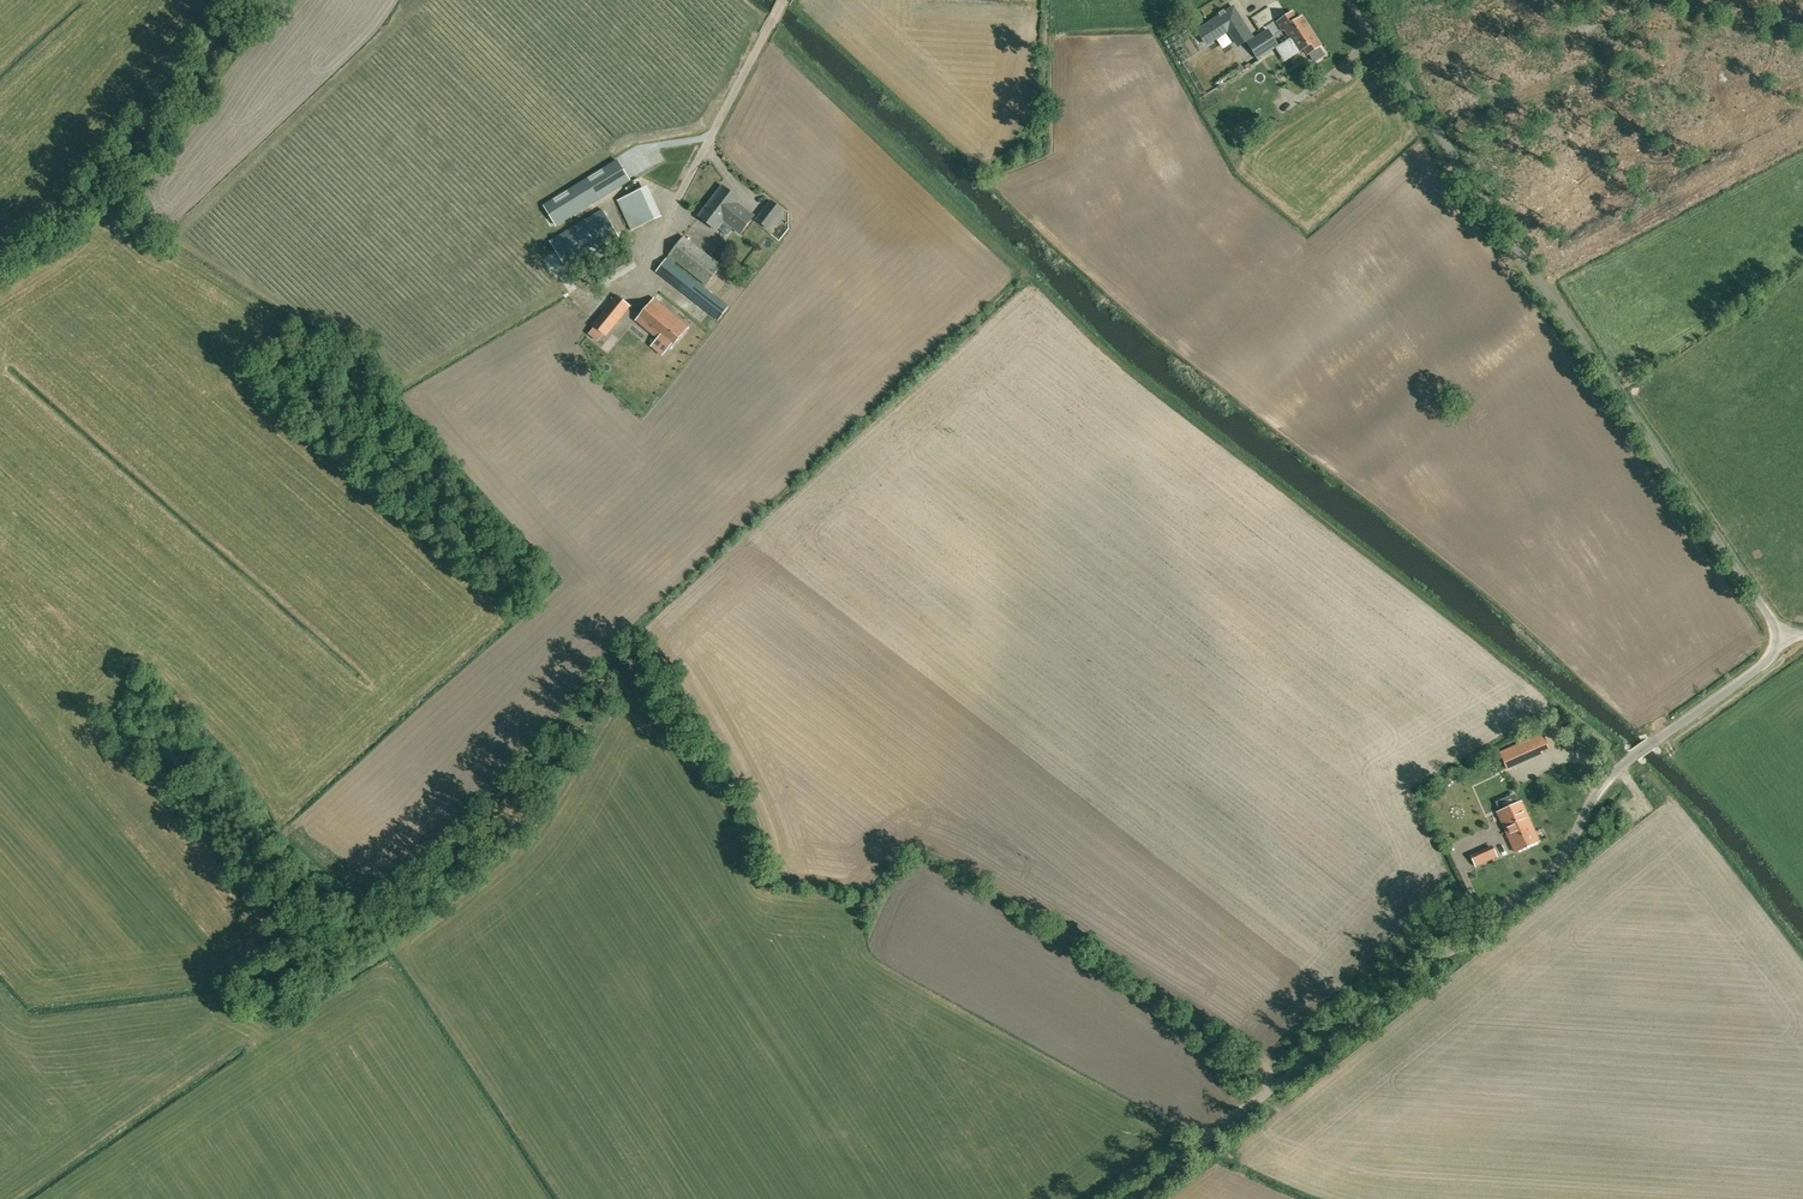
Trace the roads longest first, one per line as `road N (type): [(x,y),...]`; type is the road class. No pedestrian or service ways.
road 1 (unclassified): [(1131,1198),(1548,873),(1608,777),(1773,657),(1779,635)]
road 2 (unclassified): [(1779,635),(1352,0)]
road 3 (track): [(247,0),(84,204),(0,271)]

